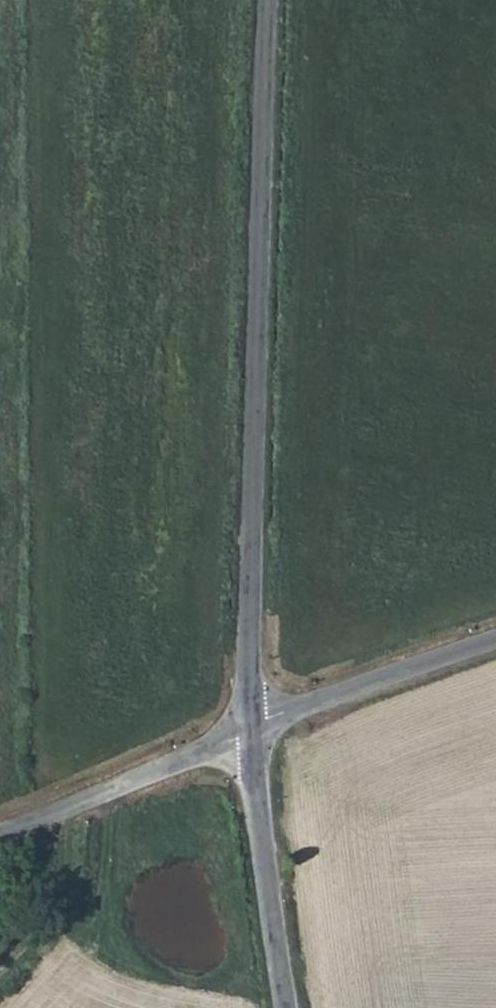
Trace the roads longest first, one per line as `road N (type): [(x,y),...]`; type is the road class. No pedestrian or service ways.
road 1 (unclassified): [(252,730),(270,0)]
road 2 (unclassified): [(286,1007),(252,730)]
road 3 (unclassified): [(0,830),(252,730)]
road 4 (unclassified): [(495,641),(252,730)]
road 5 (track): [(0,969),(56,888),(57,810)]

